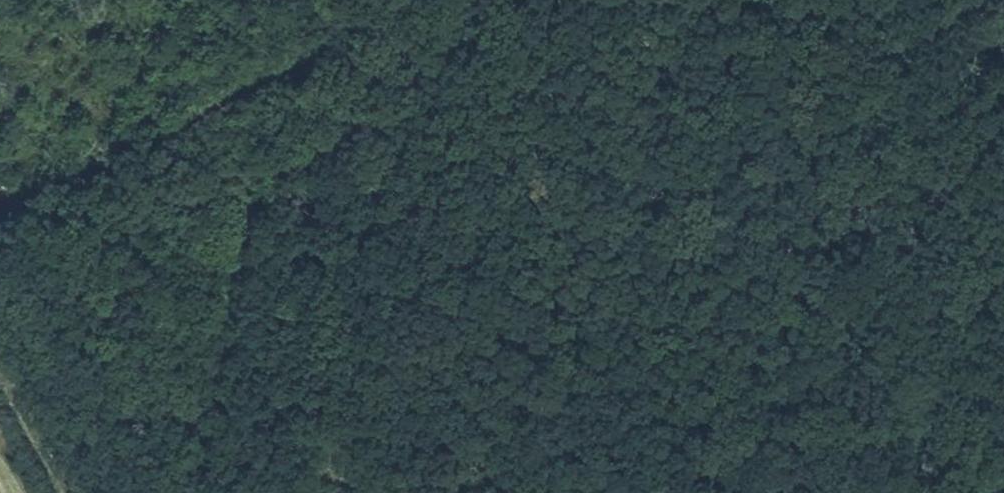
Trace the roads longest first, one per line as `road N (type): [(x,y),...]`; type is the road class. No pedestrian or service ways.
road 1 (unclassified): [(0,368),(67,492)]

